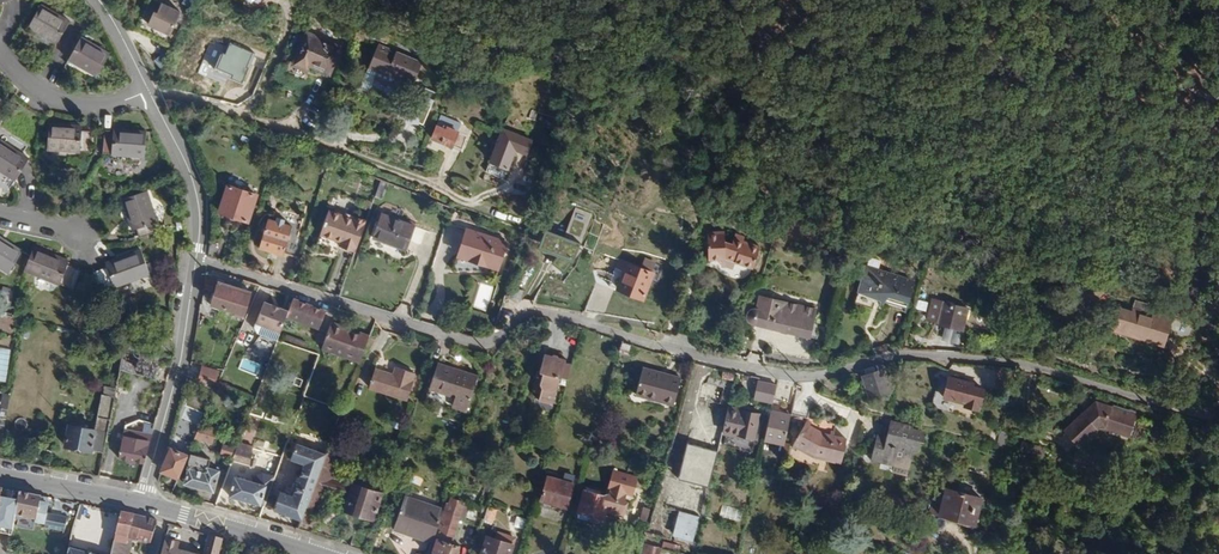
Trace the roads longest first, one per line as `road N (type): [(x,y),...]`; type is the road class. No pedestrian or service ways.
road 1 (residential): [(201,264),(486,348),(535,312),(787,377),(900,354),(992,358),(1218,419)]
road 2 (residential): [(524,236),(269,122),(235,114),(176,136)]
road 3 (track): [(936,0),(1218,90)]
road 4 (unclassified): [(143,502),(184,369),(201,264)]
road 5 (primary): [(143,502),(311,553)]
road 6 (residential): [(0,52),(63,104),(107,105),(148,89)]
road 7 (primary): [(0,476),(143,502)]
road 8 (unclassified): [(201,264),(204,220),(176,136)]

